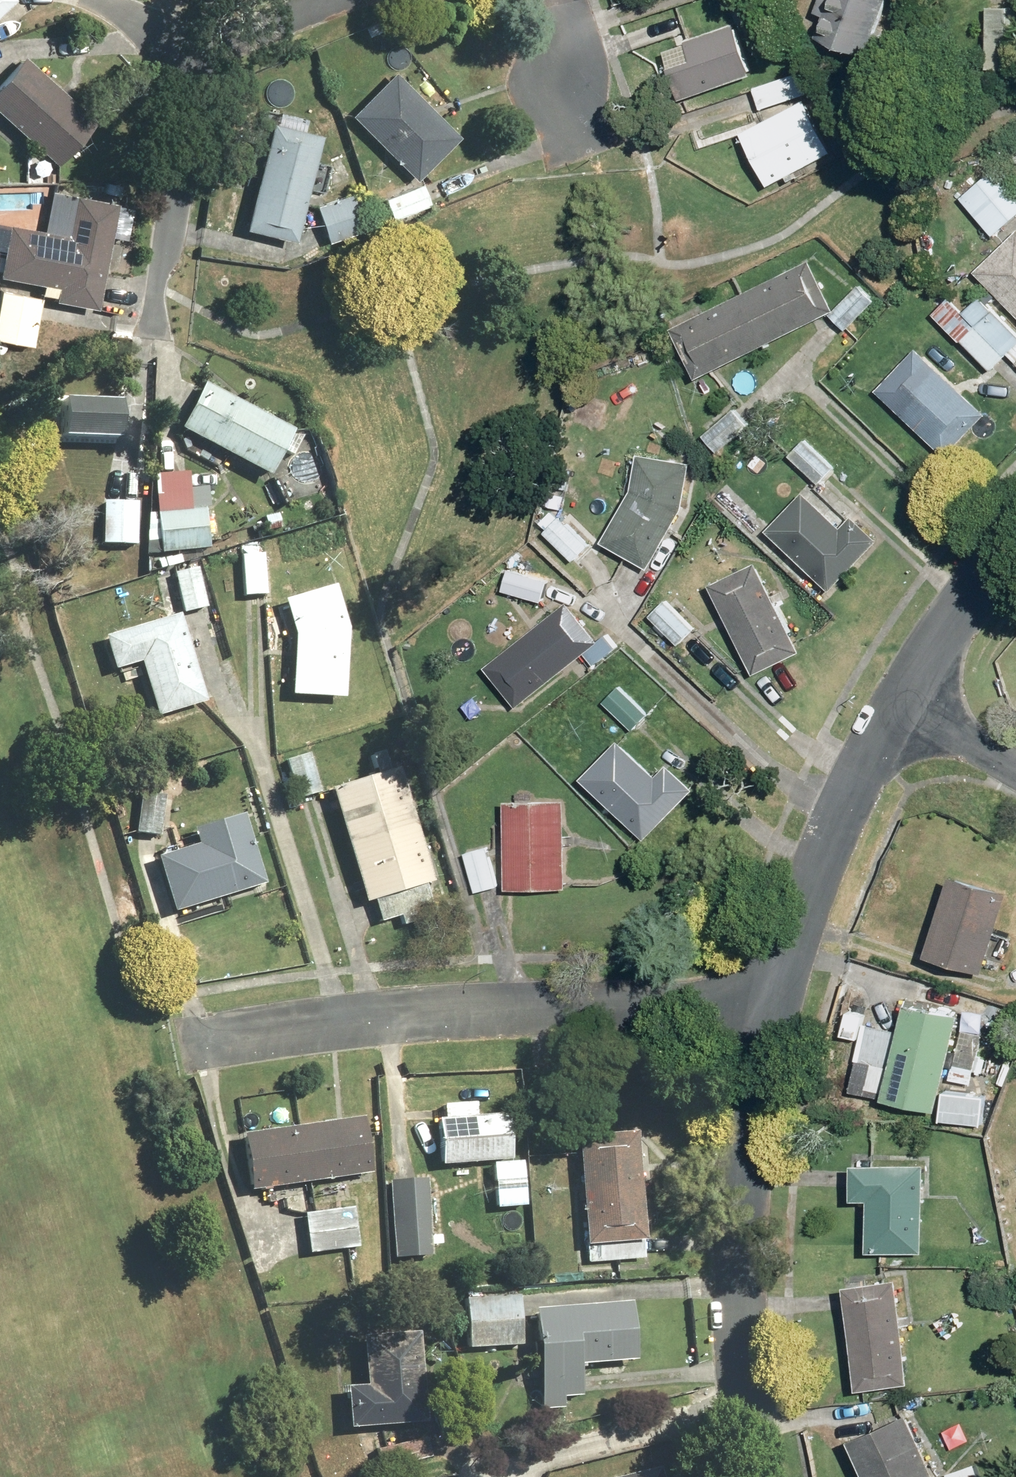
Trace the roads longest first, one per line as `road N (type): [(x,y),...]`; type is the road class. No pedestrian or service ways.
road 1 (residential): [(180,1030),(488,1006),(760,1004)]
road 2 (residential): [(759,1476),(744,1382),(741,1212),(760,1004)]
road 3 (residential): [(314,0),(253,21),(207,51),(193,78),(151,330)]
road 4 (residential): [(760,1004),(859,767),(896,704)]
road 5 (residential): [(896,704),(1015,529)]
road 6 (residential): [(585,145),(547,0)]
road 7 (residential): [(1015,771),(896,704)]

